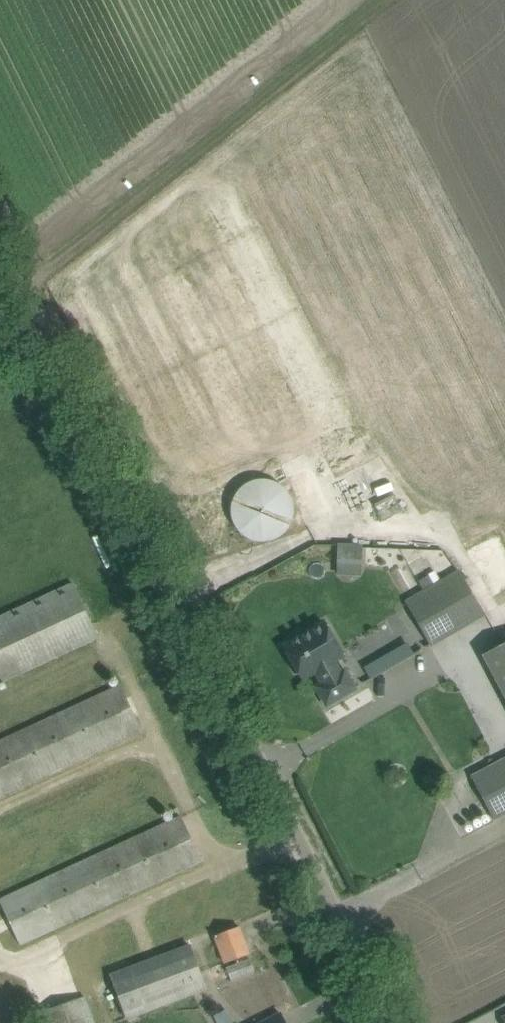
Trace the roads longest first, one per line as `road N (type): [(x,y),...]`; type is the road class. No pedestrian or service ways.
road 1 (unclassified): [(386,1022),(0,253)]
road 2 (track): [(20,293),(374,0)]

